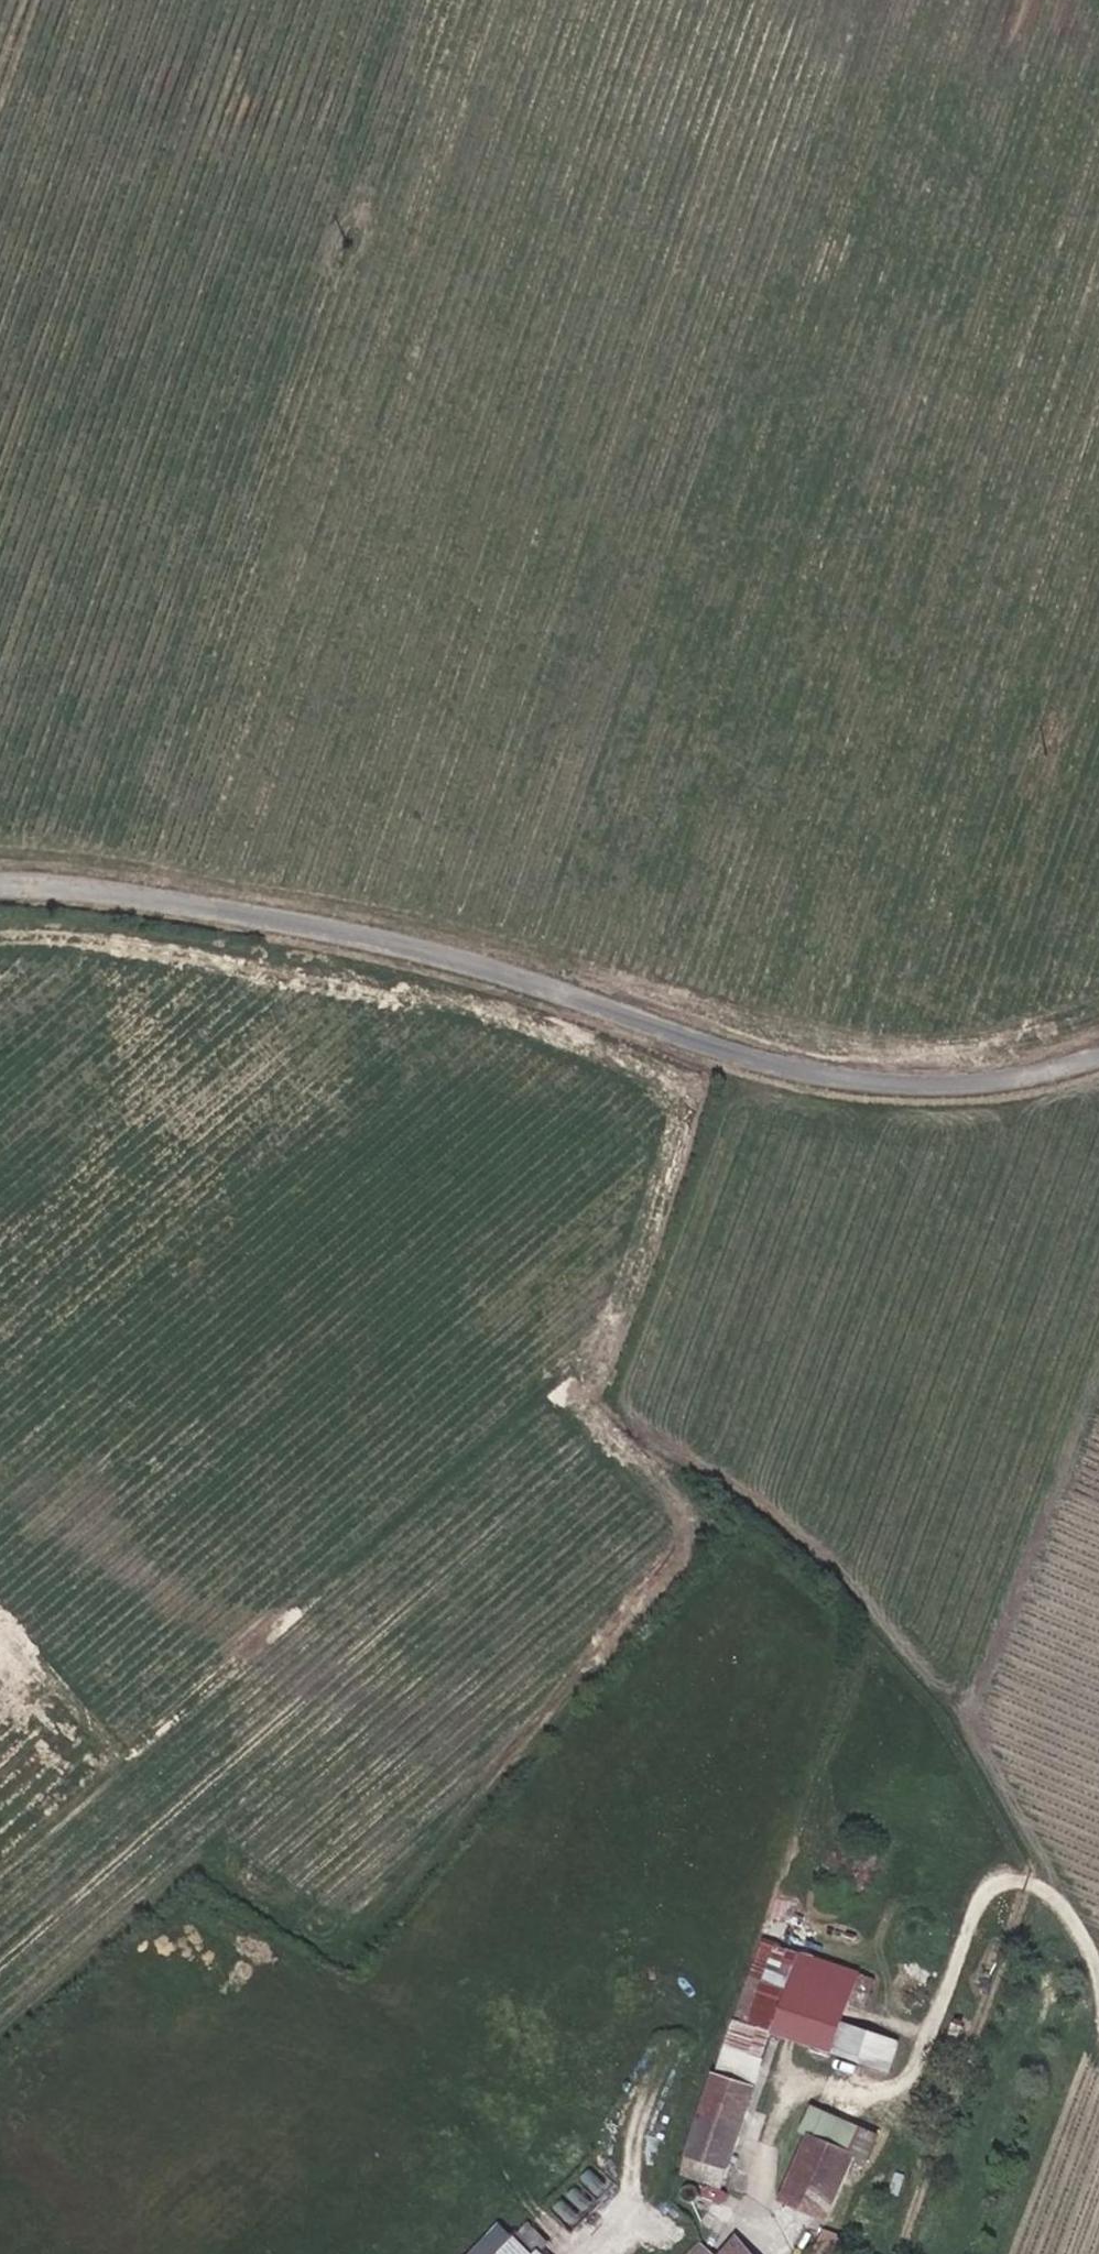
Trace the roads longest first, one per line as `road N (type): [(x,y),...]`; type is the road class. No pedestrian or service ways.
road 1 (unclassified): [(0,889),(312,926),(788,1064),(953,1077),(1098,1048)]

